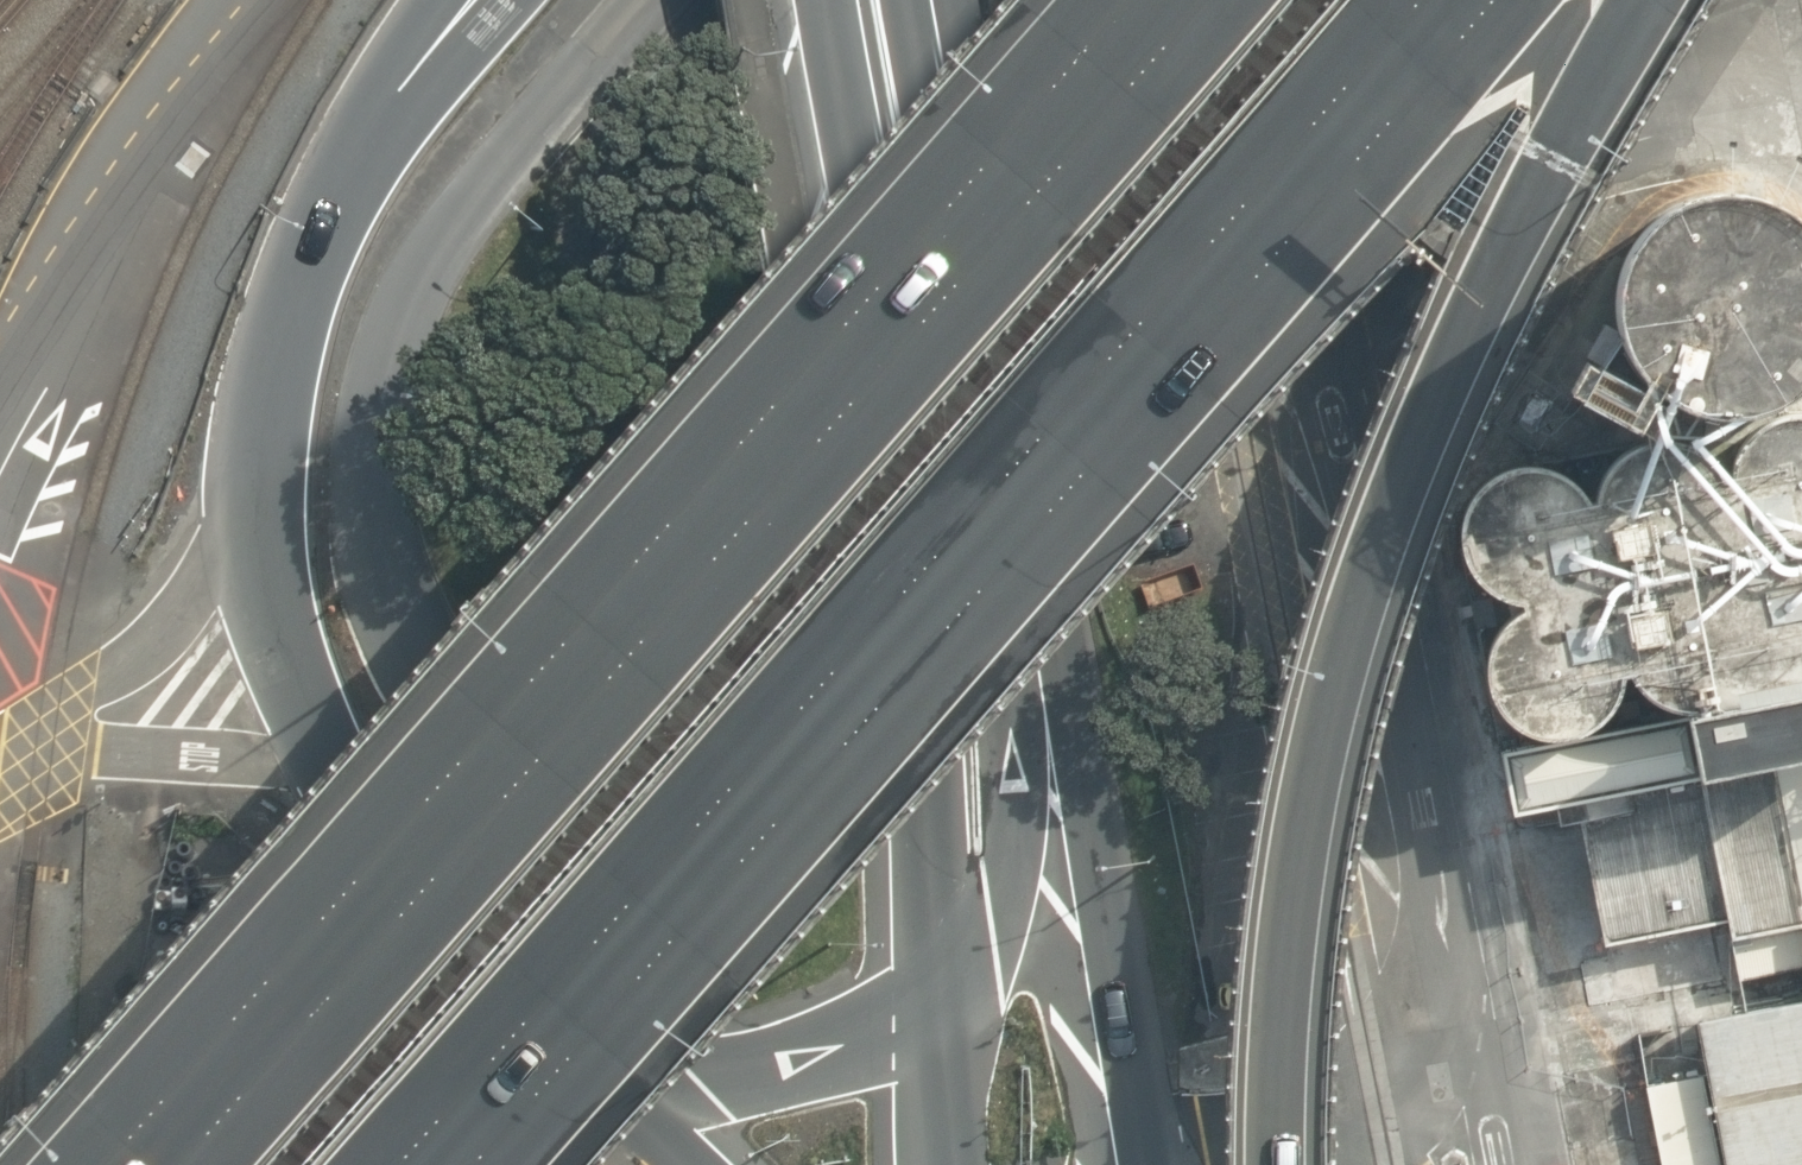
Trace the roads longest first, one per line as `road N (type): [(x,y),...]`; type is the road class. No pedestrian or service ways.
road 1 (motorway): [(168,1164),(912,339),(1199,0)]
road 2 (motorway): [(1408,0),(383,1164)]
road 3 (primary): [(602,0),(417,229),(357,379),(346,522),(376,636),(432,735),(548,802),(620,802),(709,785),(785,715),(831,624),(857,443)]
road 4 (motorway): [(1662,0),(1431,477),(1306,857),(1269,1065),(1267,1164)]
road 5 (secondary): [(1288,0),(1285,119),(1323,393),(1433,953),(1426,1037),(1405,1092),(1376,1130),(1330,1164)]
road 6 (primary): [(920,0),(1116,917),(1155,1164)]
road 7 (primary): [(609,1065),(454,912),(325,767),(249,602),(235,451),(273,286),(348,156)]
road 8 (primary): [(916,0),(1030,745),(1024,872),(998,950),(936,1002)]
road 9 (primary): [(936,1002),(857,443)]
road 10 (primary): [(857,443),(802,0)]
road 11 (primary): [(936,1002),(824,1049),(713,1071),(609,1065)]
road 12 (secondary): [(348,156),(487,0)]
road 13 (motorway): [(348,156),(435,0)]
road 14 (primary): [(952,1164),(936,1002)]
road 15 (primary): [(701,1164),(609,1065)]

